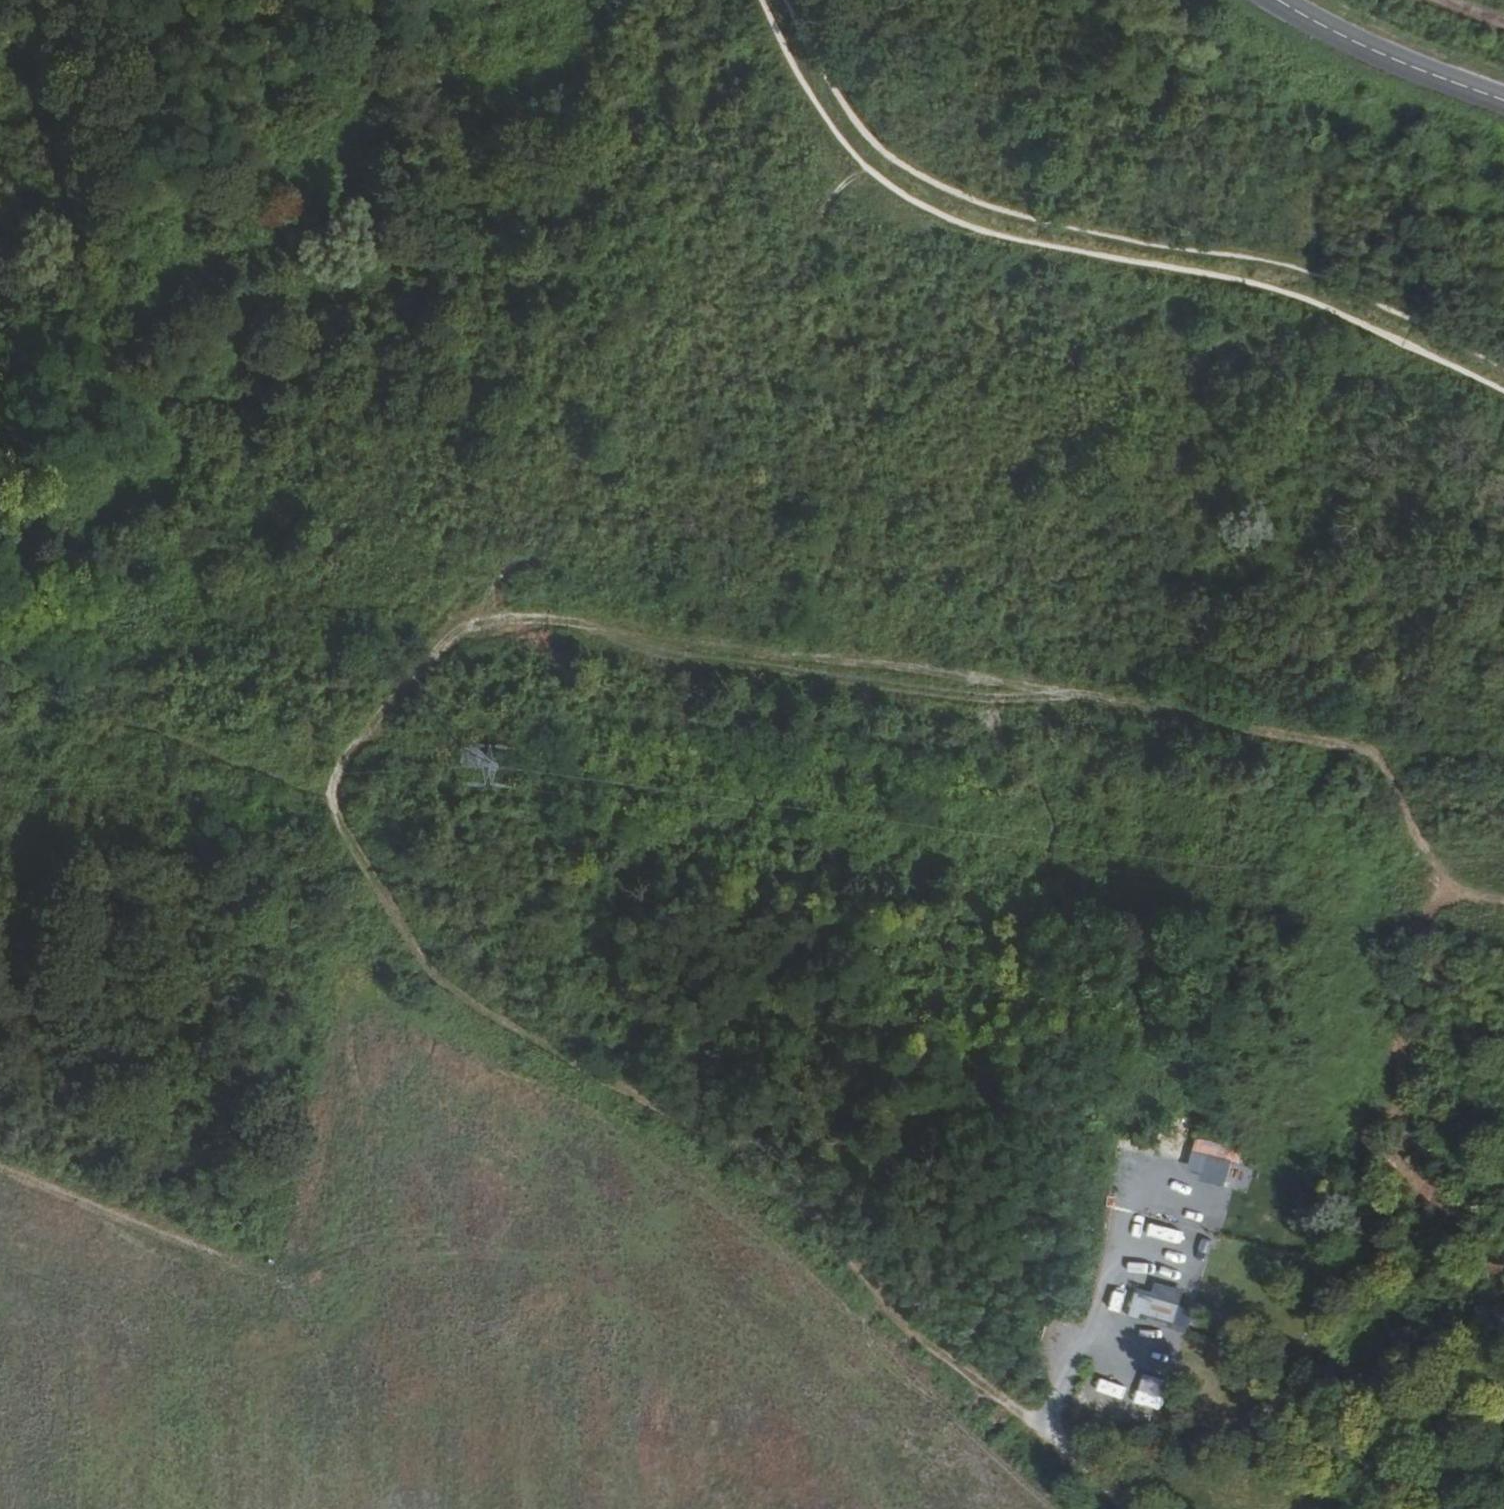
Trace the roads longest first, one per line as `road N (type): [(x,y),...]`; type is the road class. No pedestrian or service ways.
road 1 (track): [(26,0),(128,158),(1503,737)]
road 2 (tertiary): [(1264,0),(1348,44),(1503,102)]

